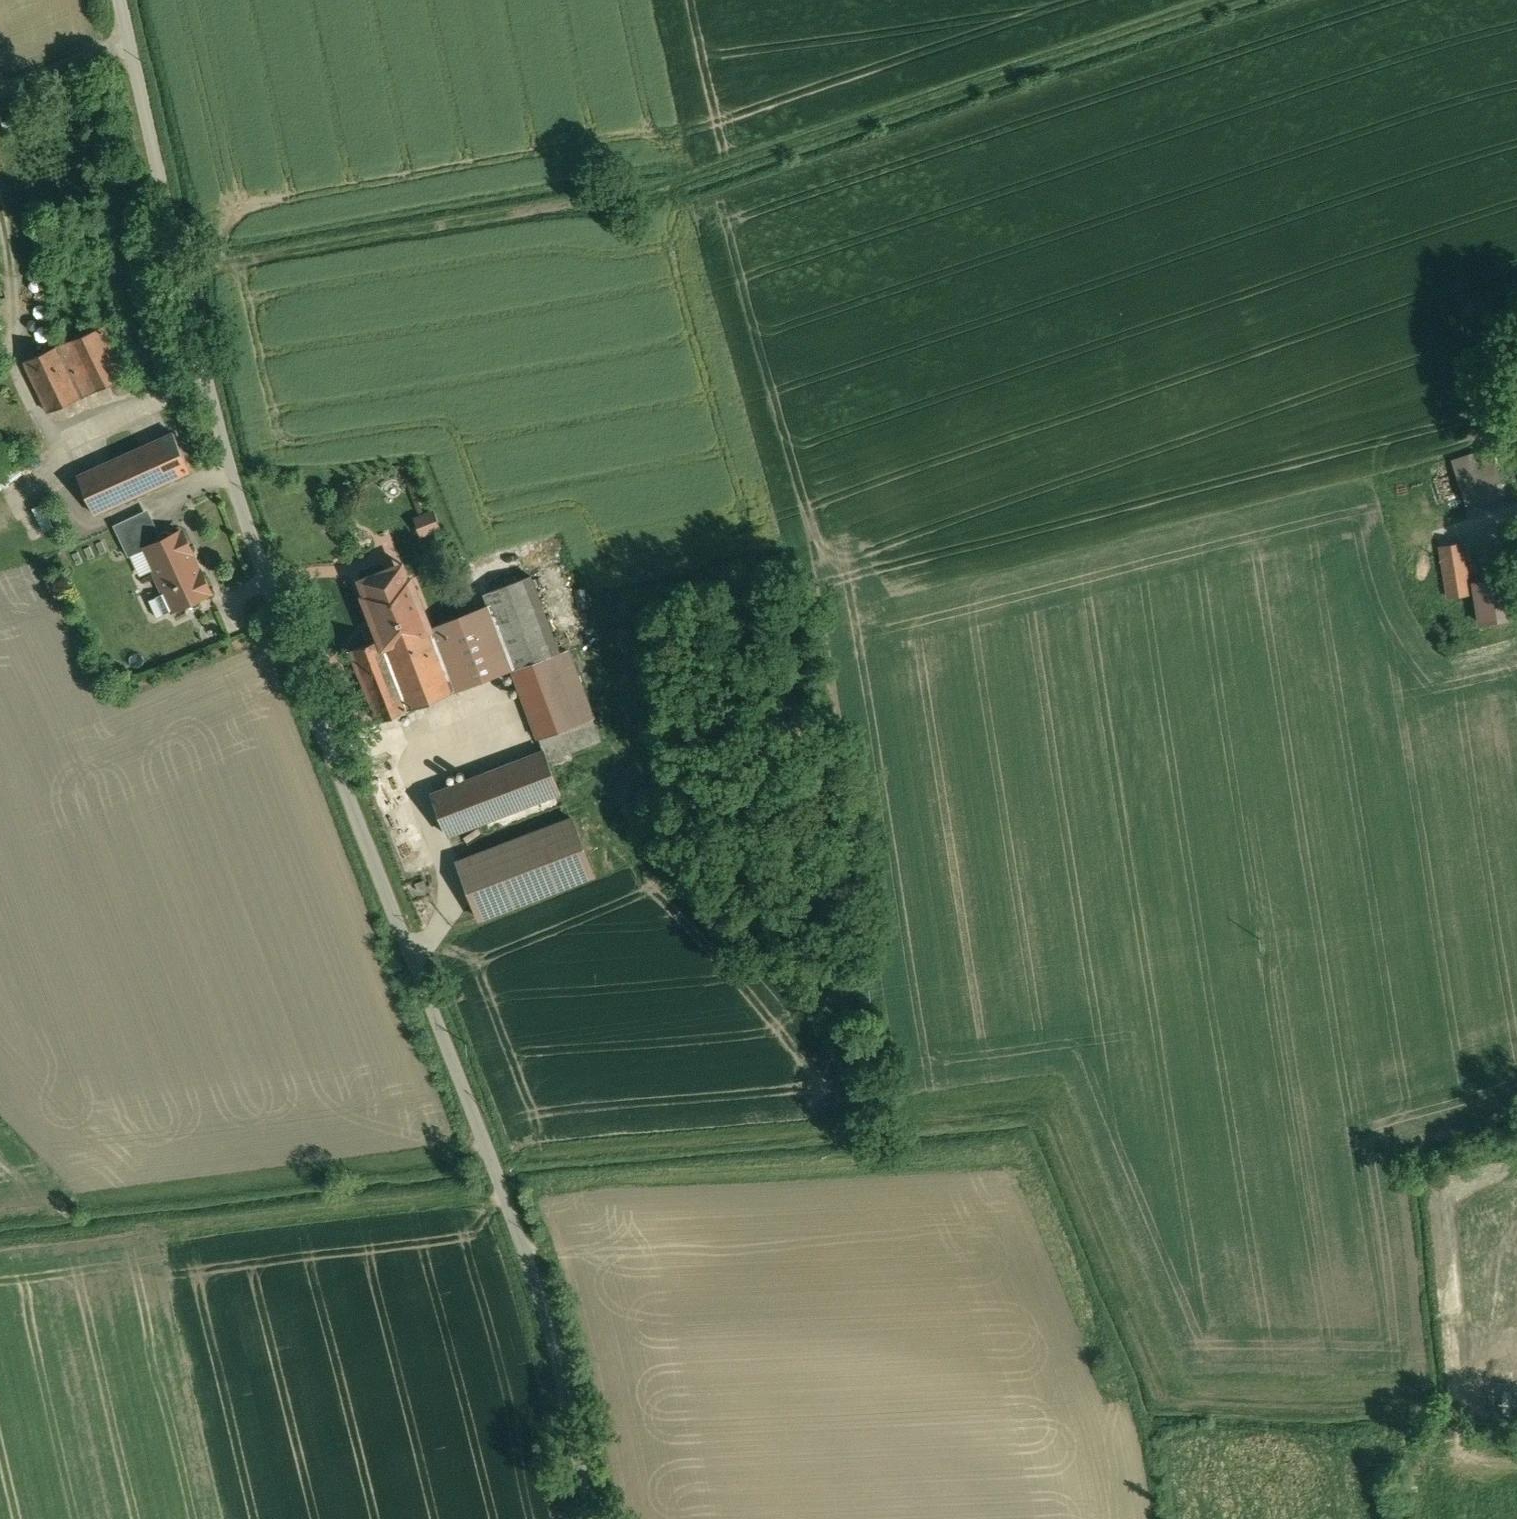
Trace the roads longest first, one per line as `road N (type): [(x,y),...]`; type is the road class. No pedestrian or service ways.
road 1 (unclassified): [(119,0),(223,443),(275,613),(427,988),(545,1312)]
road 2 (residential): [(545,1312),(591,1518)]

